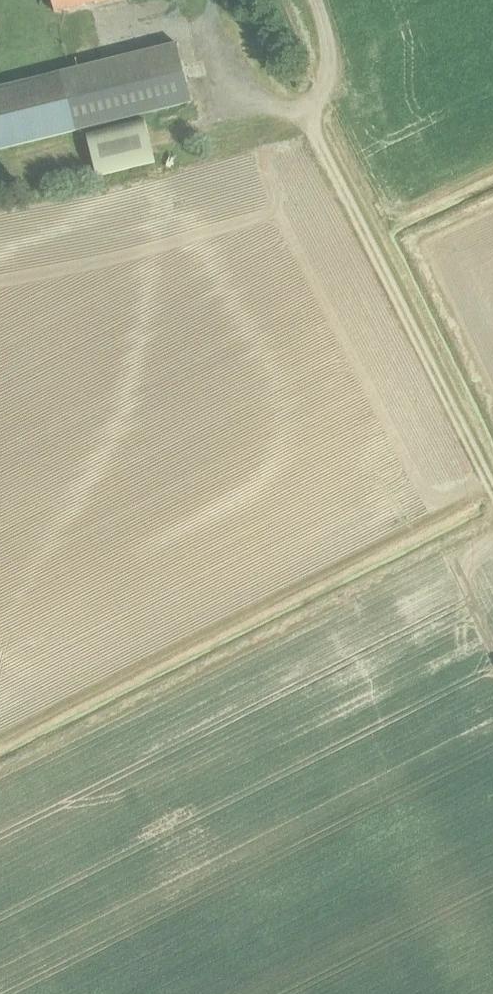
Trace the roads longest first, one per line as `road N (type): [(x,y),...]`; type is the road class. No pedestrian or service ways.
road 1 (track): [(492,494),(307,107)]

